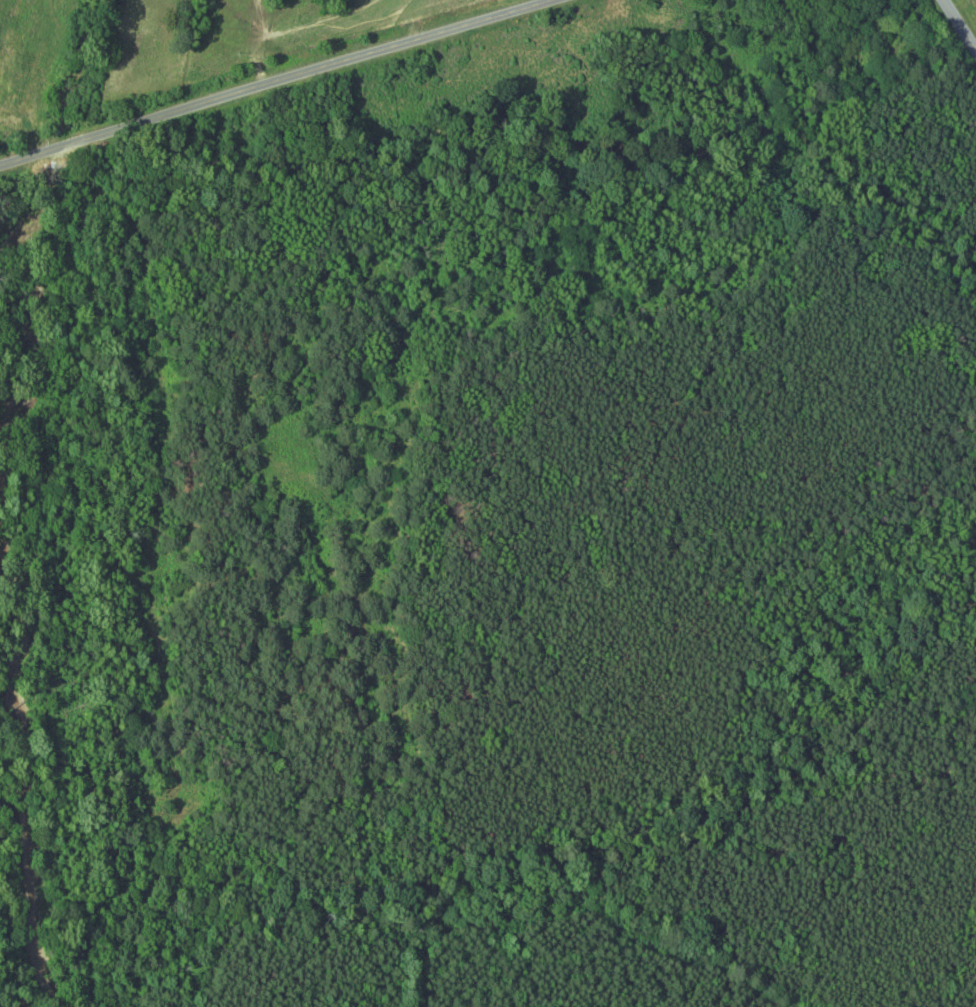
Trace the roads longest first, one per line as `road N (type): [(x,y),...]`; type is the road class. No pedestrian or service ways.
road 1 (residential): [(550,0),(0,166)]

